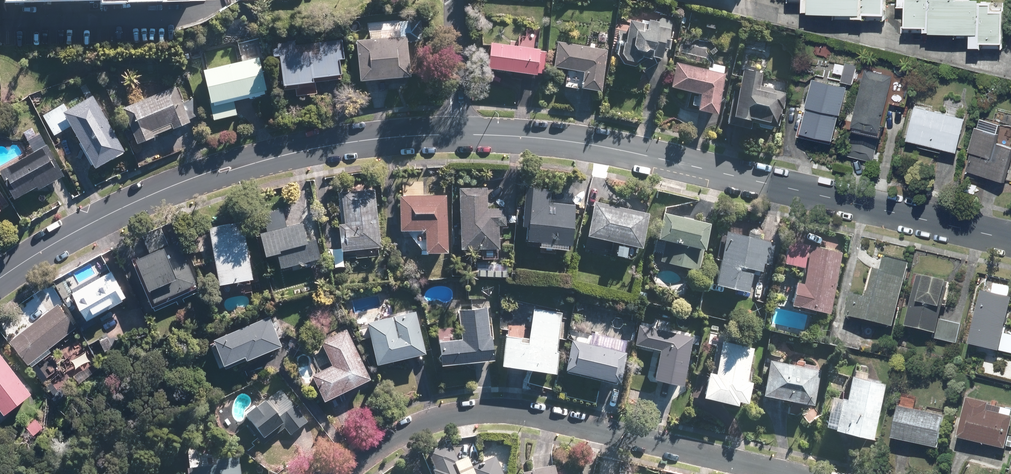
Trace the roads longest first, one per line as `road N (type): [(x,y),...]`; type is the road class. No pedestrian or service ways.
road 1 (tertiary): [(1010,240),(602,145),(460,133),(311,148),(230,168),(134,202),(0,275)]
road 2 (residential): [(338,473),(405,429),(484,410),(793,473)]

